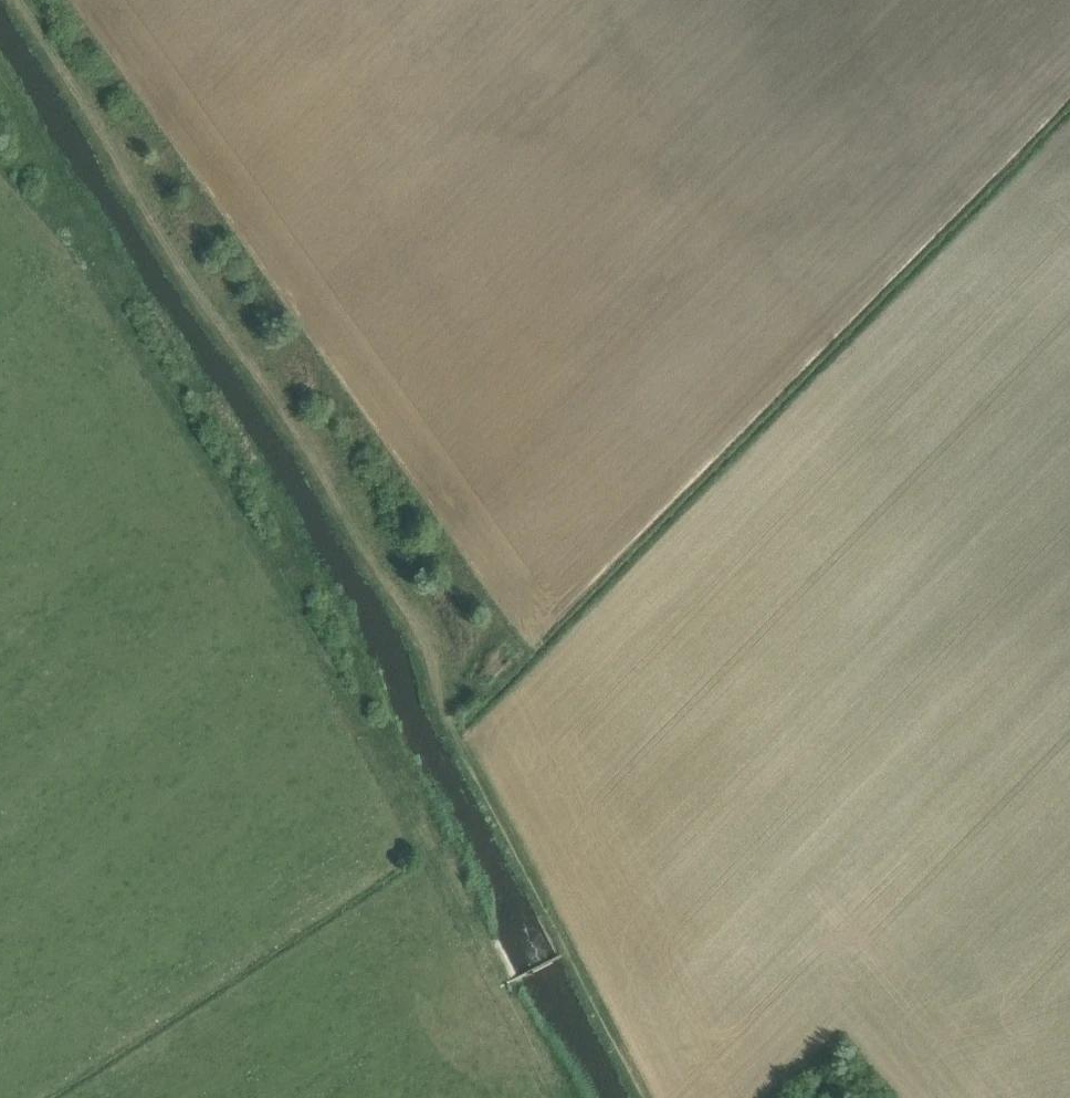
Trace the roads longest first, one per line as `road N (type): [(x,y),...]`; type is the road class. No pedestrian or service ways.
road 1 (track): [(648,1097),(453,738),(422,637),(15,0)]

